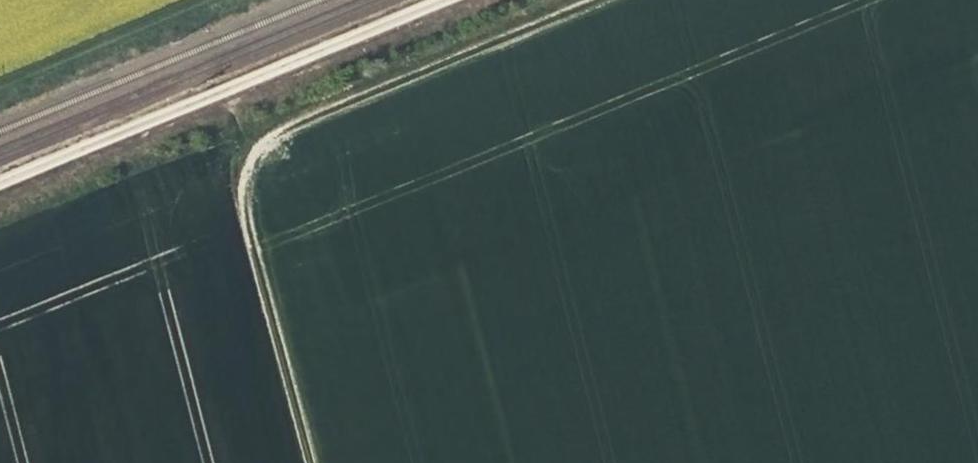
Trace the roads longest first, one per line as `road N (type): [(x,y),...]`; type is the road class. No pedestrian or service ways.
road 1 (track): [(589,0),(233,145),(312,462)]
road 2 (track): [(433,0),(0,179)]
road 3 (track): [(0,81),(197,0)]

